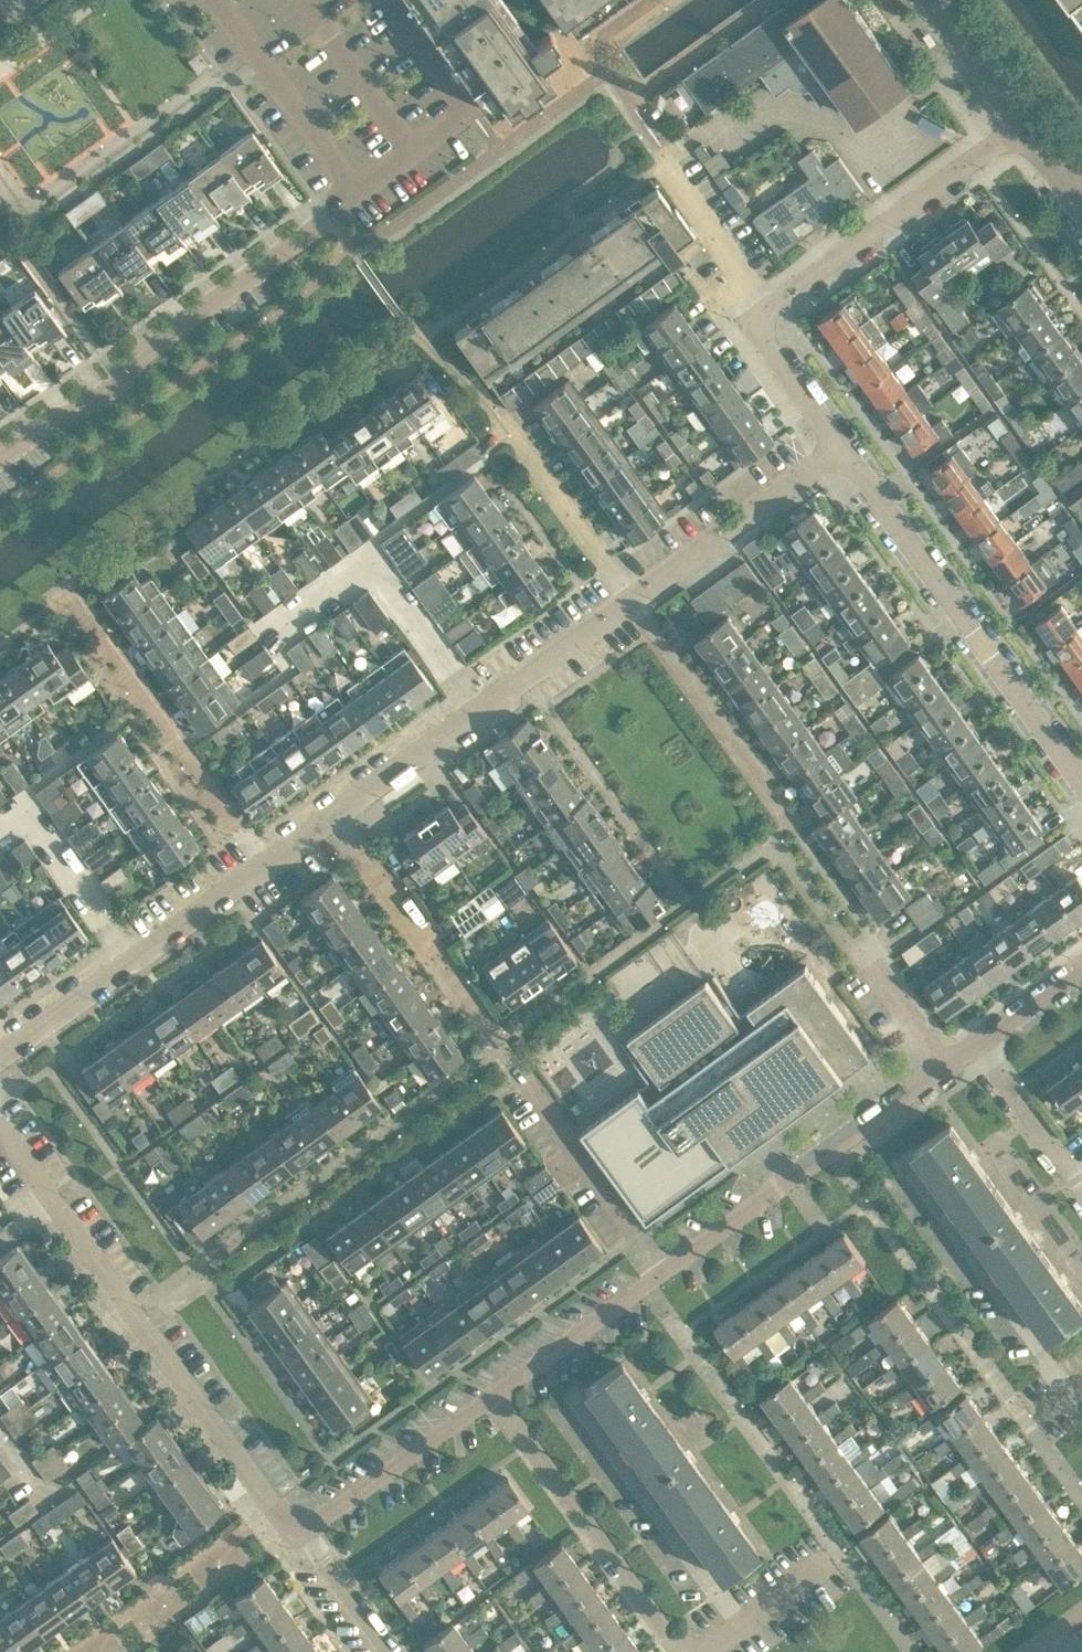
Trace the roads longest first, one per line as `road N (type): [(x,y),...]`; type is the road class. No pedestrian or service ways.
road 1 (residential): [(0,1058),(631,596)]
road 2 (residential): [(945,1068),(494,1396)]
road 3 (residential): [(300,1536),(0,1126)]
road 4 (residential): [(838,445),(750,322),(1021,124)]
road 5 (residential): [(1081,780),(838,445)]
road 6 (residential): [(0,457),(127,379),(140,356),(327,215)]
road 7 (residential): [(494,1396),(678,1651)]
road 8 (residential): [(218,0),(353,187),(327,215)]
road 9 (residential): [(631,596),(838,445)]
road 10 (residential): [(494,1396),(300,1536)]
road 11 (residential): [(502,420),(631,596)]
road 12 (residential): [(1081,1184),(980,1042)]
road 13 (residential): [(699,1651),(838,1549)]
road 14 (residential): [(1021,124),(934,0)]
road 15 (residential): [(300,1536),(387,1651)]
road 16 (residential): [(945,1068),(867,965)]
road 17 (residential): [(1081,968),(980,1042)]

